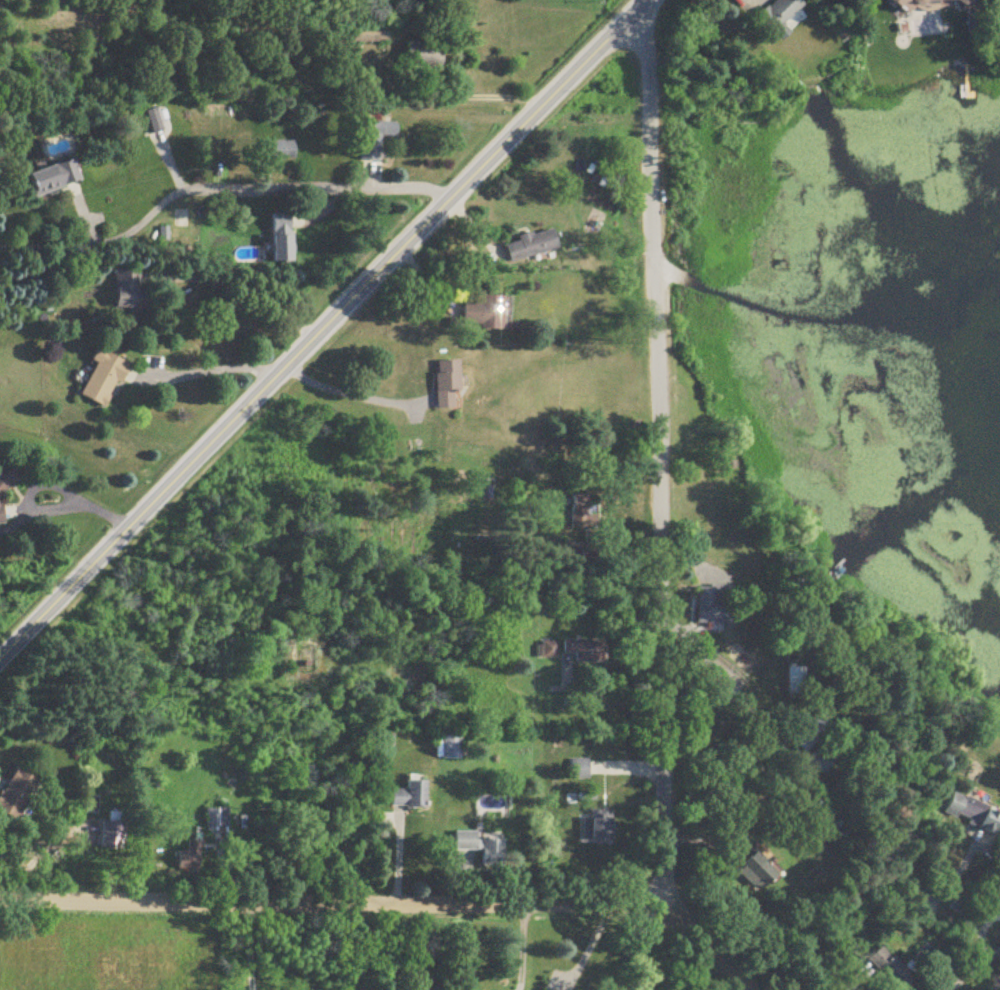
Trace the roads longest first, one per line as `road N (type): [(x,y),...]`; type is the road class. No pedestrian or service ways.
road 1 (tertiary): [(646,0),(0,658)]
road 2 (residential): [(665,908),(658,373),(638,8)]
road 3 (residential): [(749,989),(665,908),(0,904)]
road 4 (residential): [(661,615),(935,907)]

